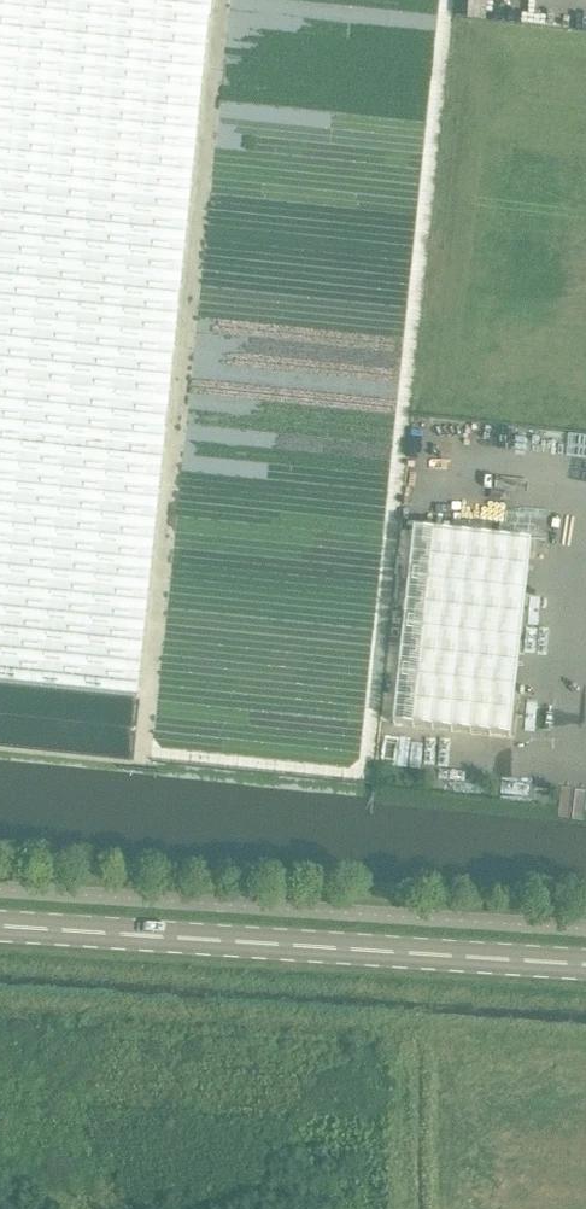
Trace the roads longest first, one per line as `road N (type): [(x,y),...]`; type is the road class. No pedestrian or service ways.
road 1 (secondary): [(0,922),(585,962)]

